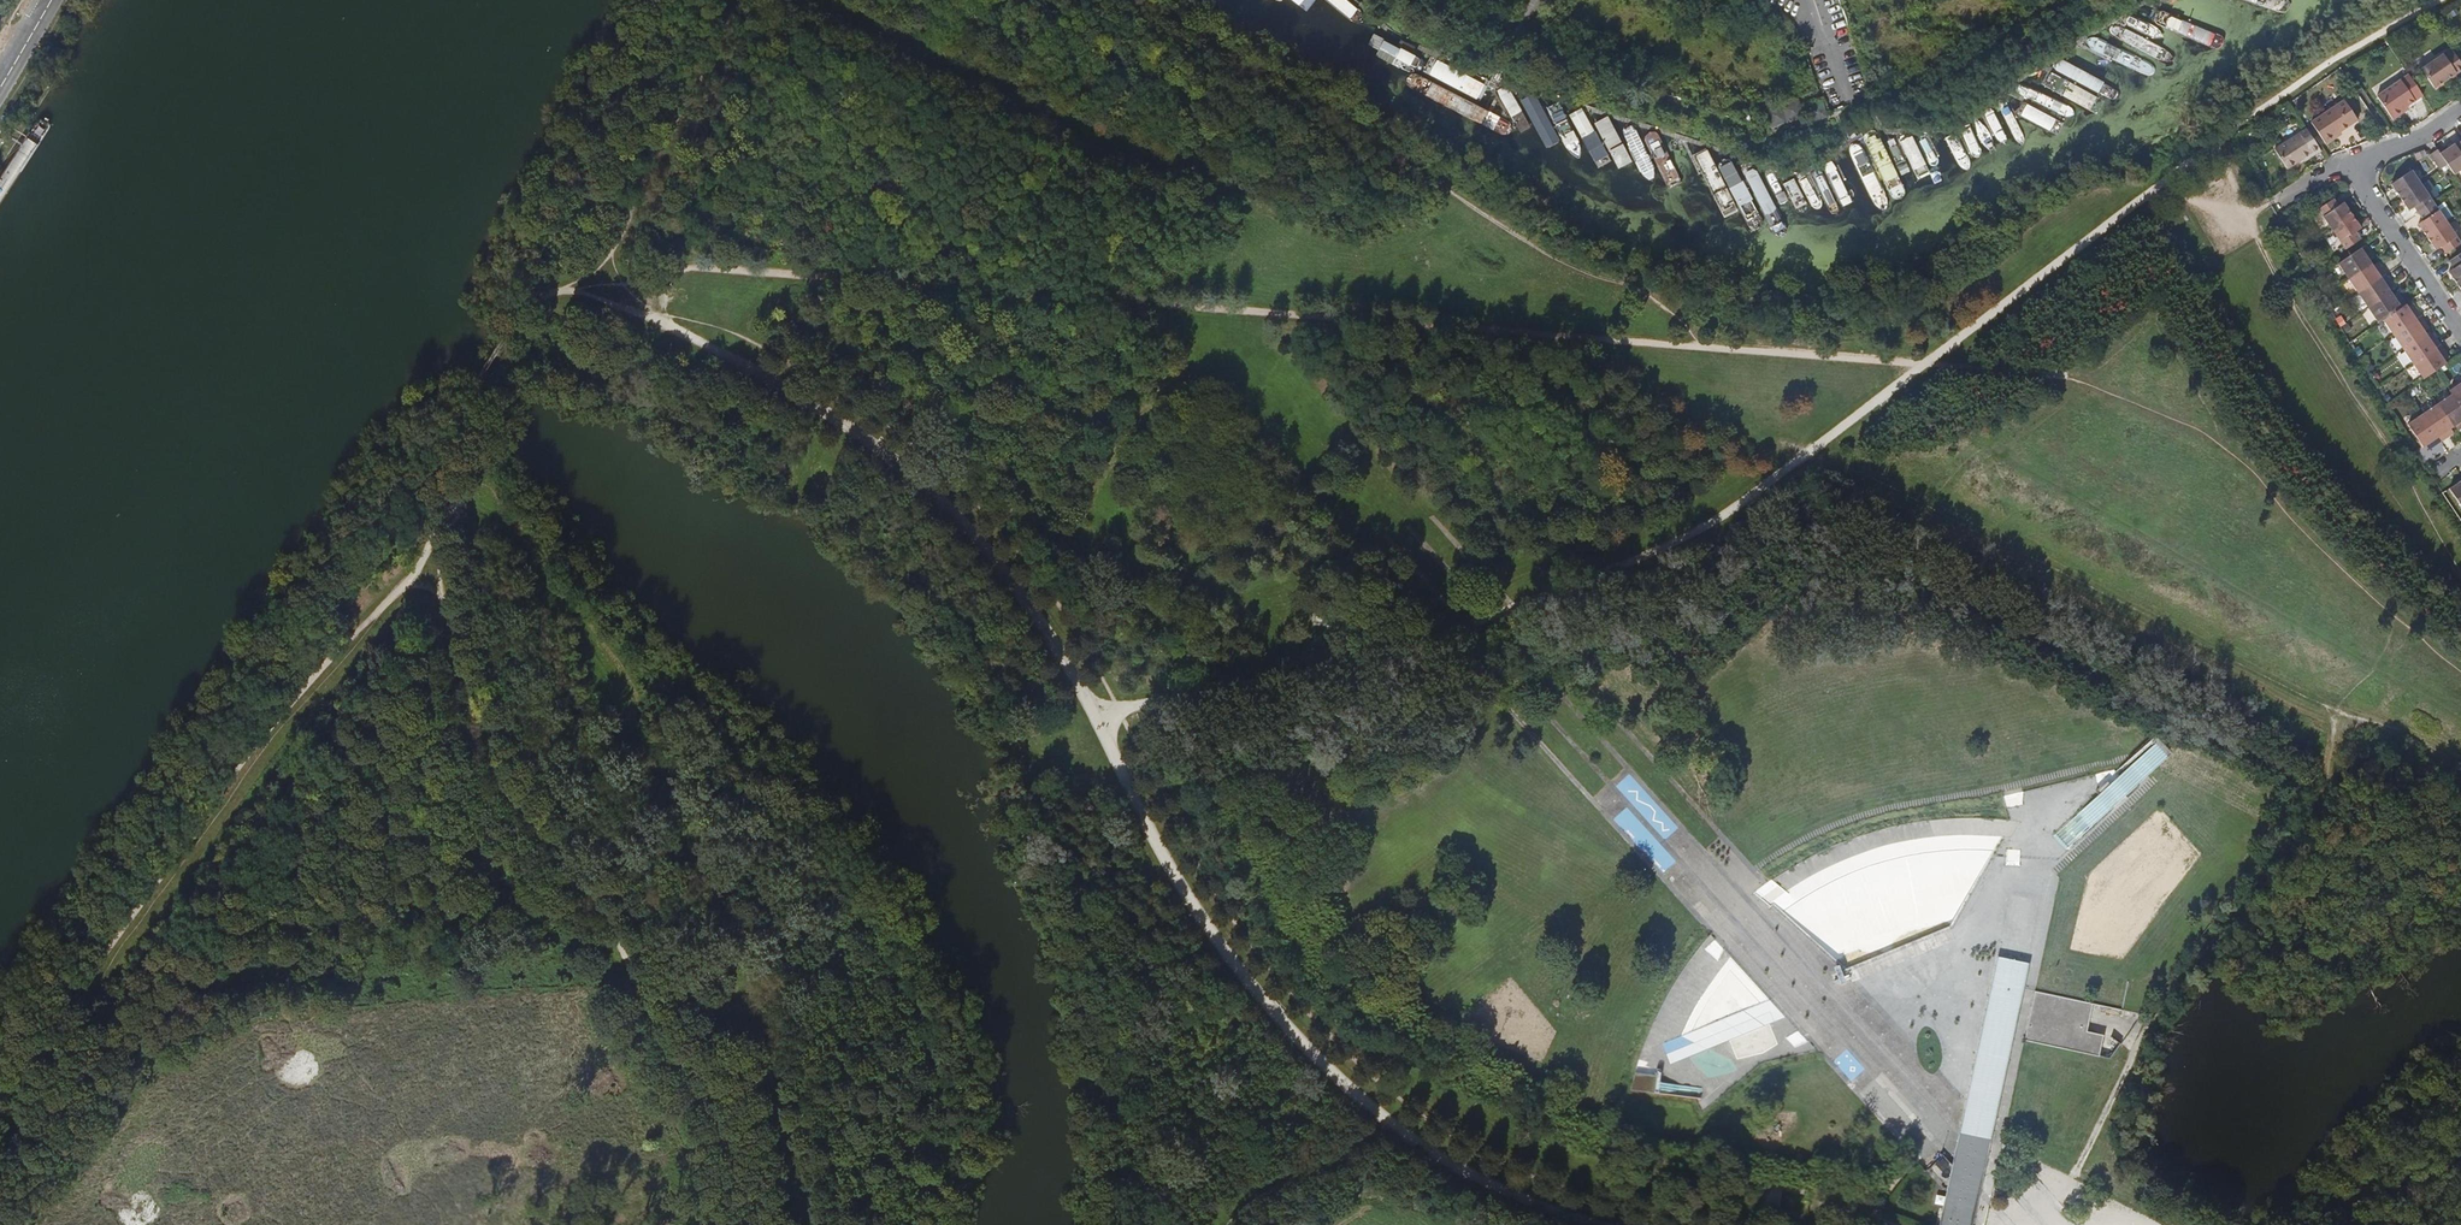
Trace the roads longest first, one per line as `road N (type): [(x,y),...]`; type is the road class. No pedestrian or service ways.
road 1 (residential): [(2348,168),(2460,329)]
road 2 (residential): [(2460,112),(2348,168)]

